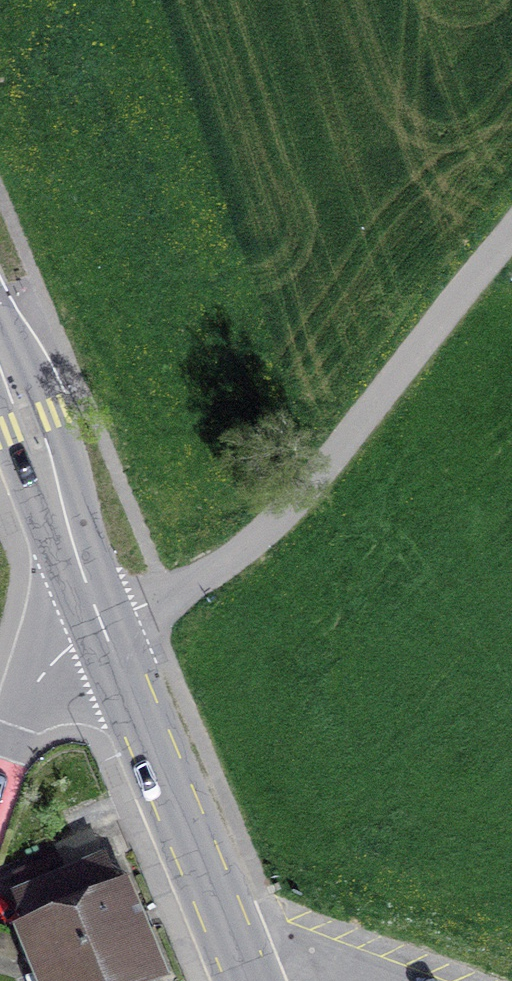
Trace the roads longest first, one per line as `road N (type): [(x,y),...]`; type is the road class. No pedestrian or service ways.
road 1 (unclassified): [(511,231),(251,544),(103,628)]
road 2 (tertiary): [(103,628),(249,980)]
road 3 (tertiary): [(0,366),(103,628)]
road 4 (residential): [(103,628),(45,669),(0,764)]

